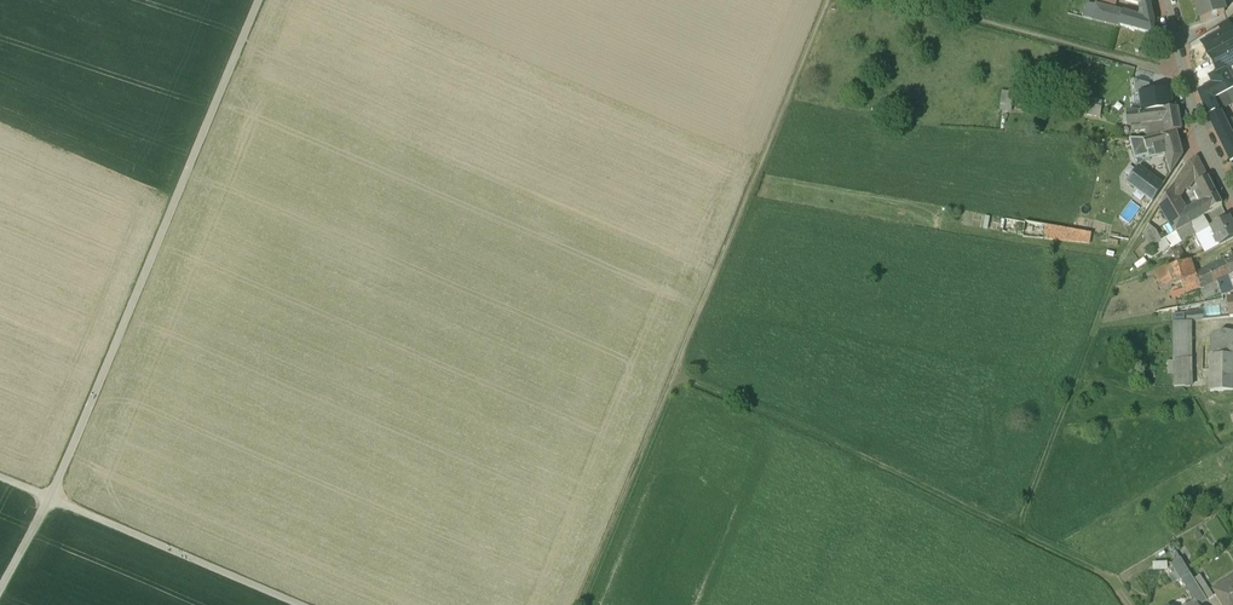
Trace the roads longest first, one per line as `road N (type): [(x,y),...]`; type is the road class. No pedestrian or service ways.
road 1 (track): [(576,604),(829,0)]
road 2 (track): [(50,498),(260,0)]
road 3 (track): [(1130,604),(1113,579),(676,374)]
road 4 (track): [(1204,145),(1191,150),(1116,270),(1016,533)]
road 5 (track): [(1181,69),(899,0)]
road 6 (track): [(50,498),(295,604)]
road 7 (residential): [(1232,194),(1201,139),(1166,0)]
road 8 (track): [(1079,377),(1159,398),(1181,396),(1198,383)]

